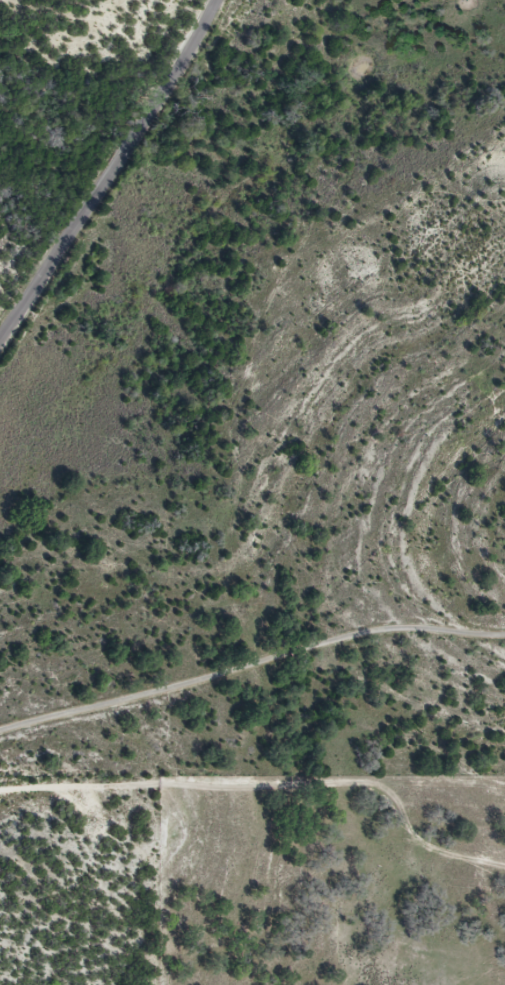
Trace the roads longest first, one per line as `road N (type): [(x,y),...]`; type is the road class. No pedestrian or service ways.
road 1 (residential): [(0,341),(184,63),(214,0)]

